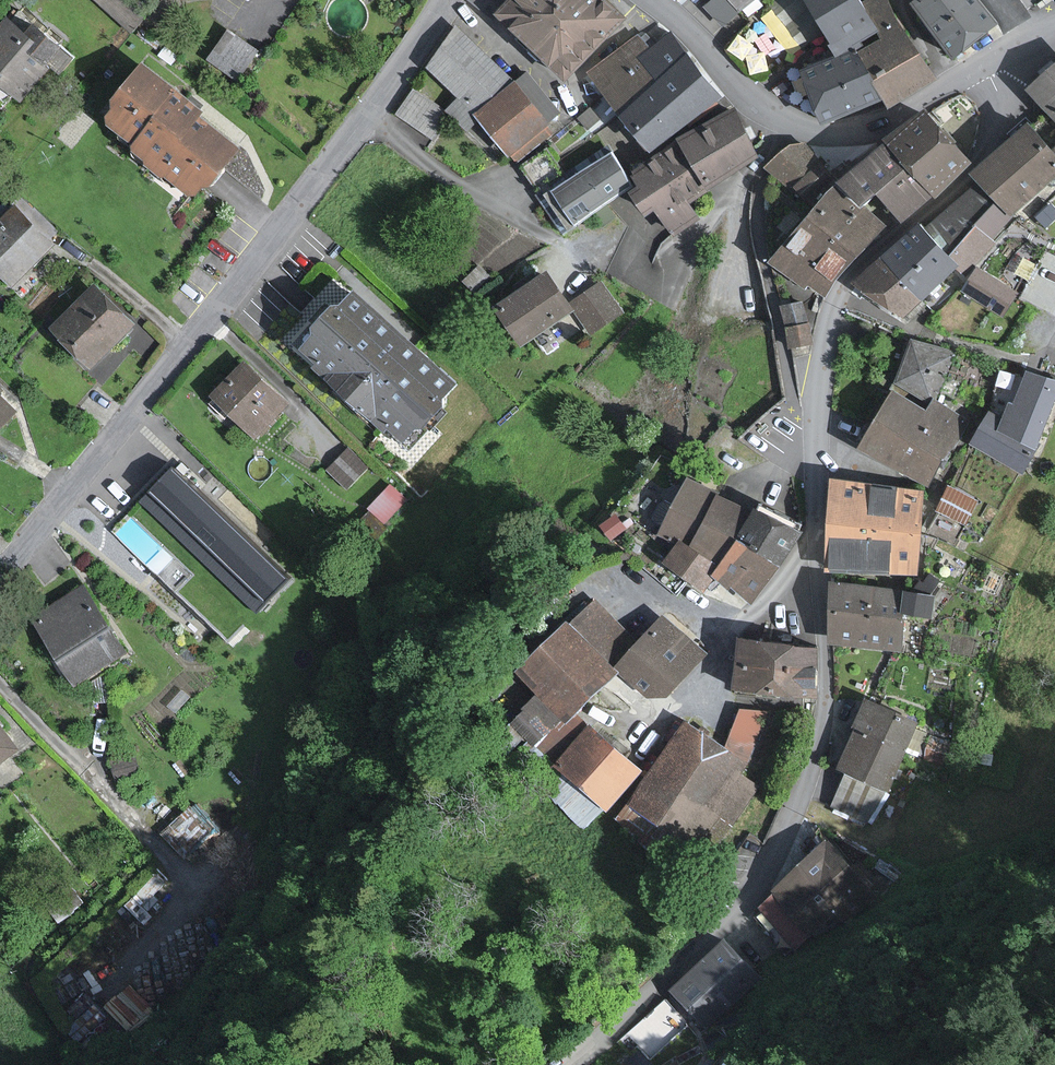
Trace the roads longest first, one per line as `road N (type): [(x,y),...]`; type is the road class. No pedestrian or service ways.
road 1 (residential): [(0,572),(241,279),(447,0)]
road 2 (residential): [(816,430),(822,729),(801,797),(741,907)]
road 3 (residential): [(1004,52),(1009,96),(984,155),(831,303),(821,327),(816,430)]
road 4 (residential): [(779,119),(759,171),(758,232),(793,403),(800,425),(816,430)]
road 5 (tertiary): [(779,119),(822,132),(870,129),(1004,52)]
road 6 (unclassified): [(741,907),(571,1064)]
road 7 (tertiary): [(654,0),(779,119)]

